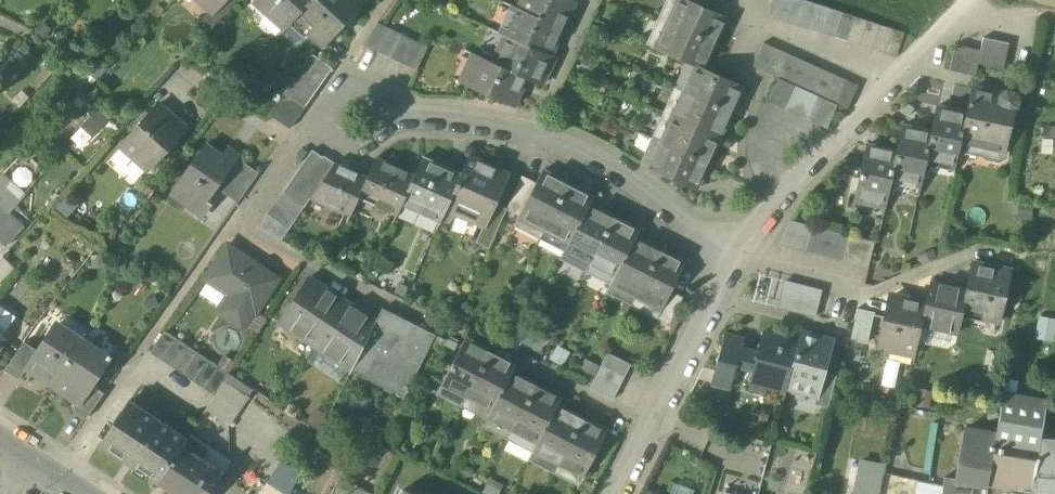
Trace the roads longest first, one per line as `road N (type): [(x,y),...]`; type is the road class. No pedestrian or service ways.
road 1 (residential): [(731,256),(635,189),(536,138),(388,121)]
road 2 (residential): [(731,256),(808,166),(974,2)]
road 3 (residential): [(612,493),(731,256)]
road 4 (residential): [(388,121),(382,99),(362,88),(340,94),(329,114),(335,136),(355,147),(384,132)]

